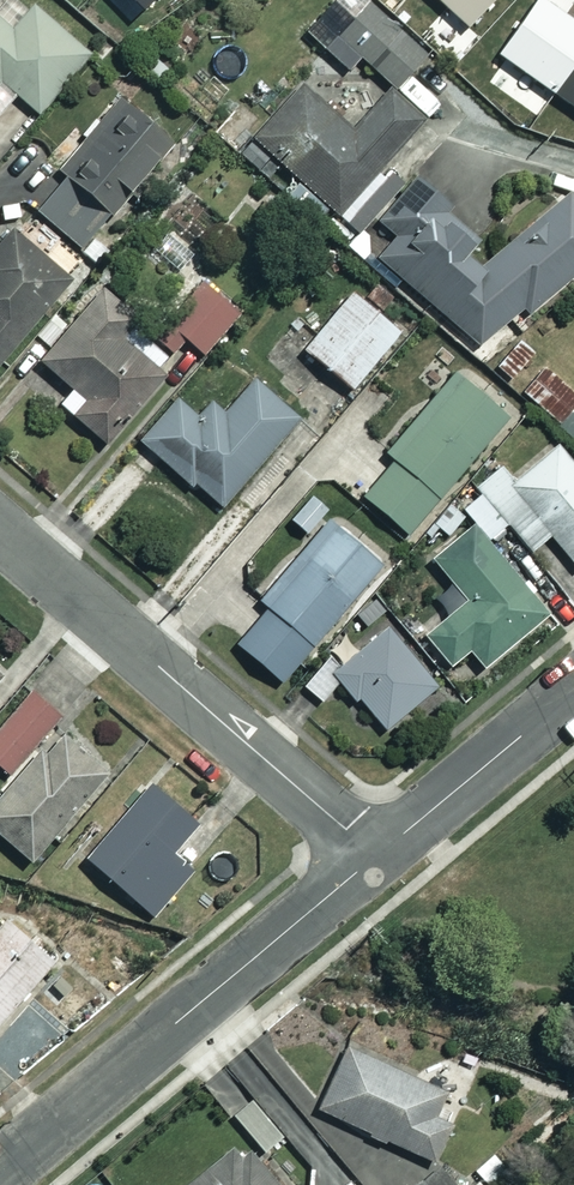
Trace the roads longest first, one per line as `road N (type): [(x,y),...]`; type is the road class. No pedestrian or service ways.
road 1 (residential): [(375,855),(0,531)]
road 2 (residential): [(0,1171),(375,855)]
road 3 (residential): [(375,855),(573,691)]

